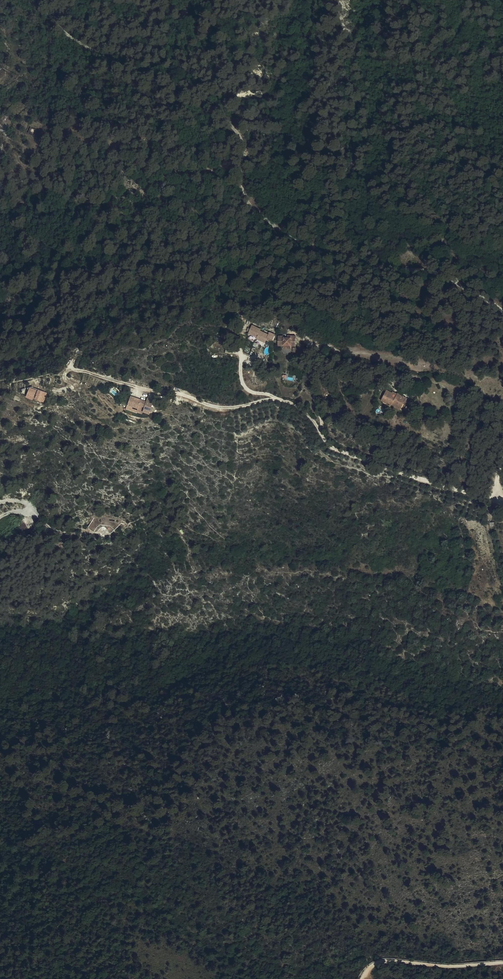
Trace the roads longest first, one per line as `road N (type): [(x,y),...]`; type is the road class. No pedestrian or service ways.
road 1 (track): [(502,313),(442,274),(368,262),(261,218),(243,190),(248,146),(233,125),(64,32),(35,0)]
road 2 (track): [(499,497),(339,451),(307,413),(276,398)]
road 3 (track): [(276,398),(211,406),(72,370)]
road 4 (track): [(502,962),(382,962),(362,978)]

